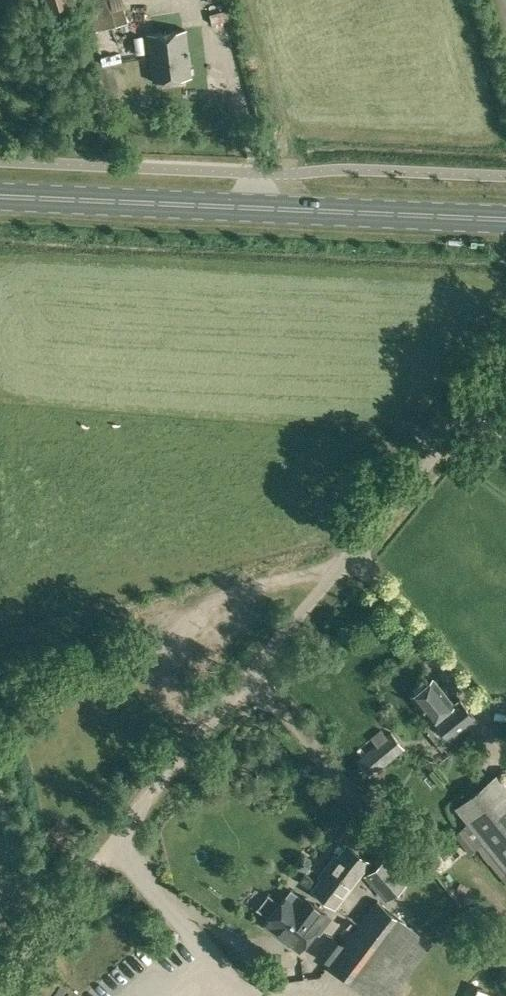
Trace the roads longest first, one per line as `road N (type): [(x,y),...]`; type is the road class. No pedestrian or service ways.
road 1 (unclassified): [(116,844),(505,365)]
road 2 (primary): [(0,197),(505,220)]
road 3 (track): [(0,983),(116,844)]

